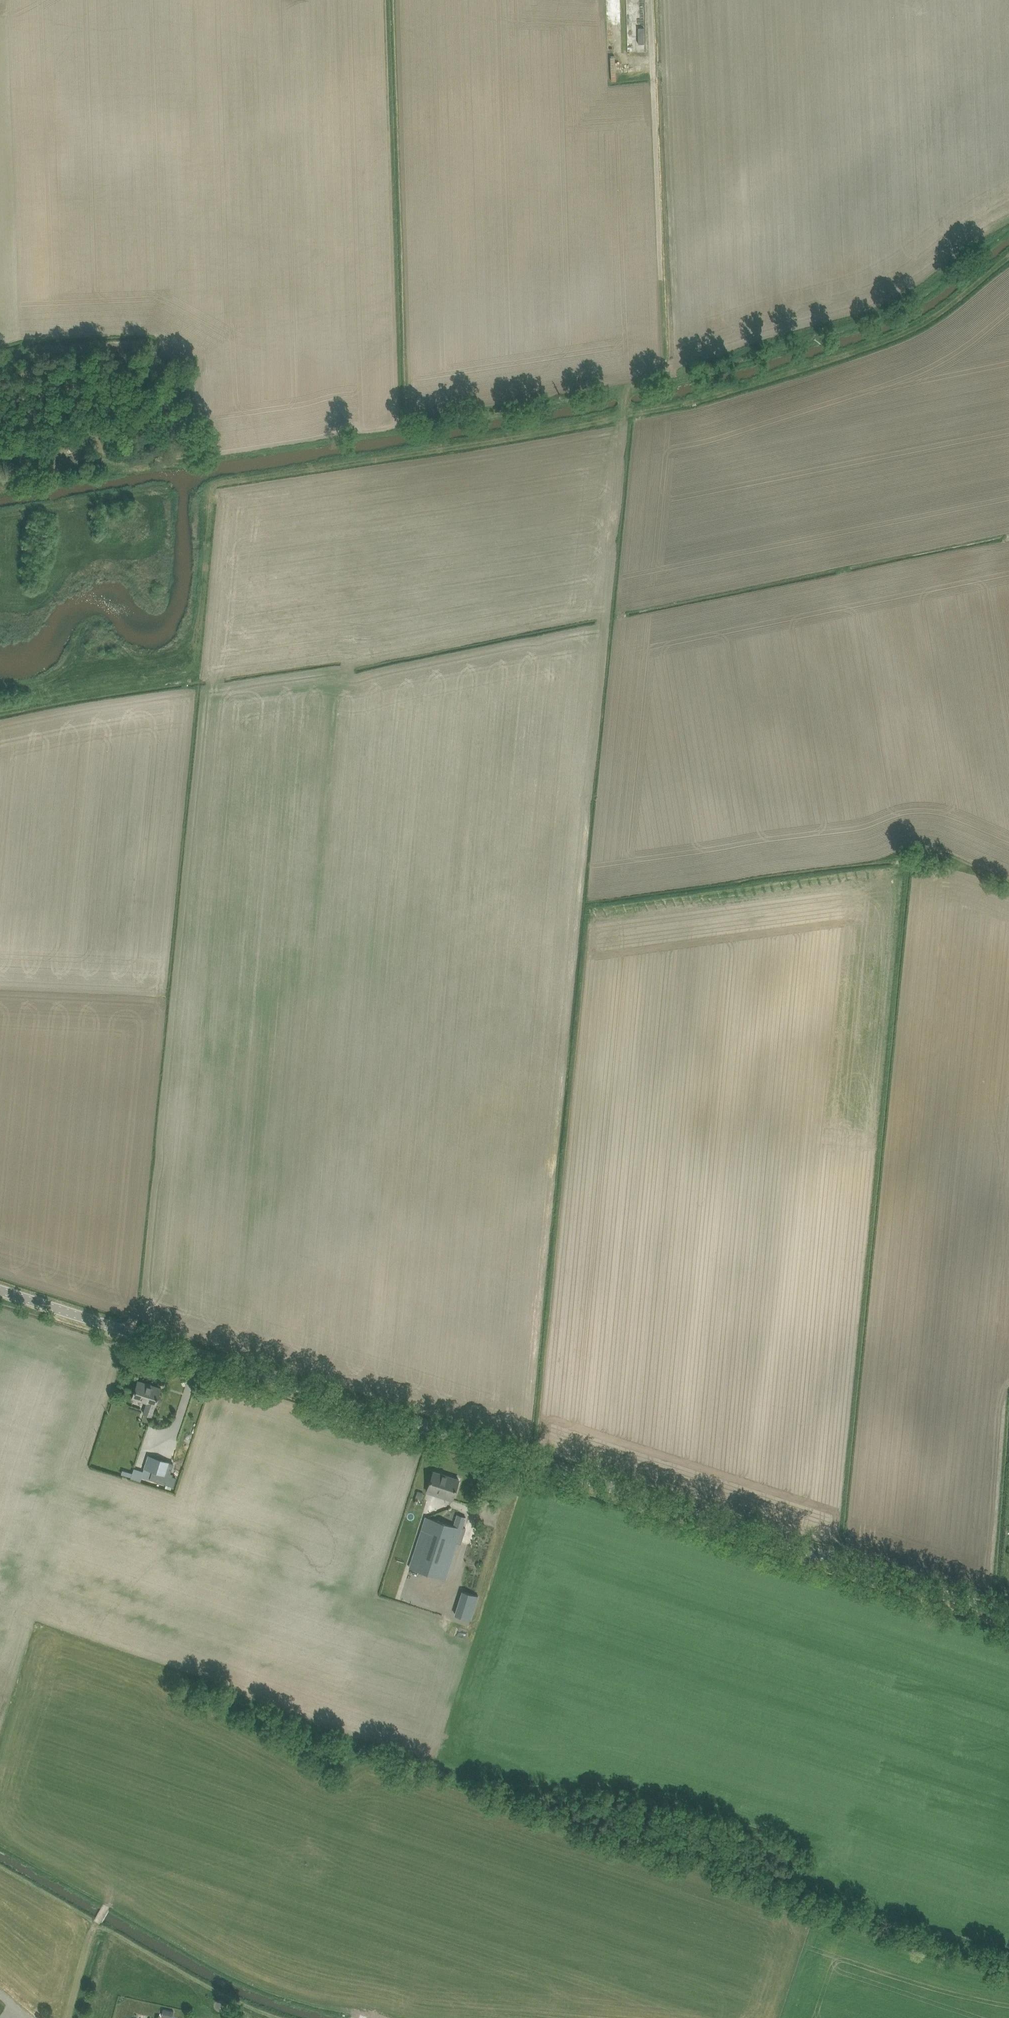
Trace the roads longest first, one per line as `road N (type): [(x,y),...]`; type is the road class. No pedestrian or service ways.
road 1 (unclassified): [(1008,1617),(0,1294)]
road 2 (track): [(0,1735),(132,1337)]
road 3 (track): [(649,0),(664,356)]

